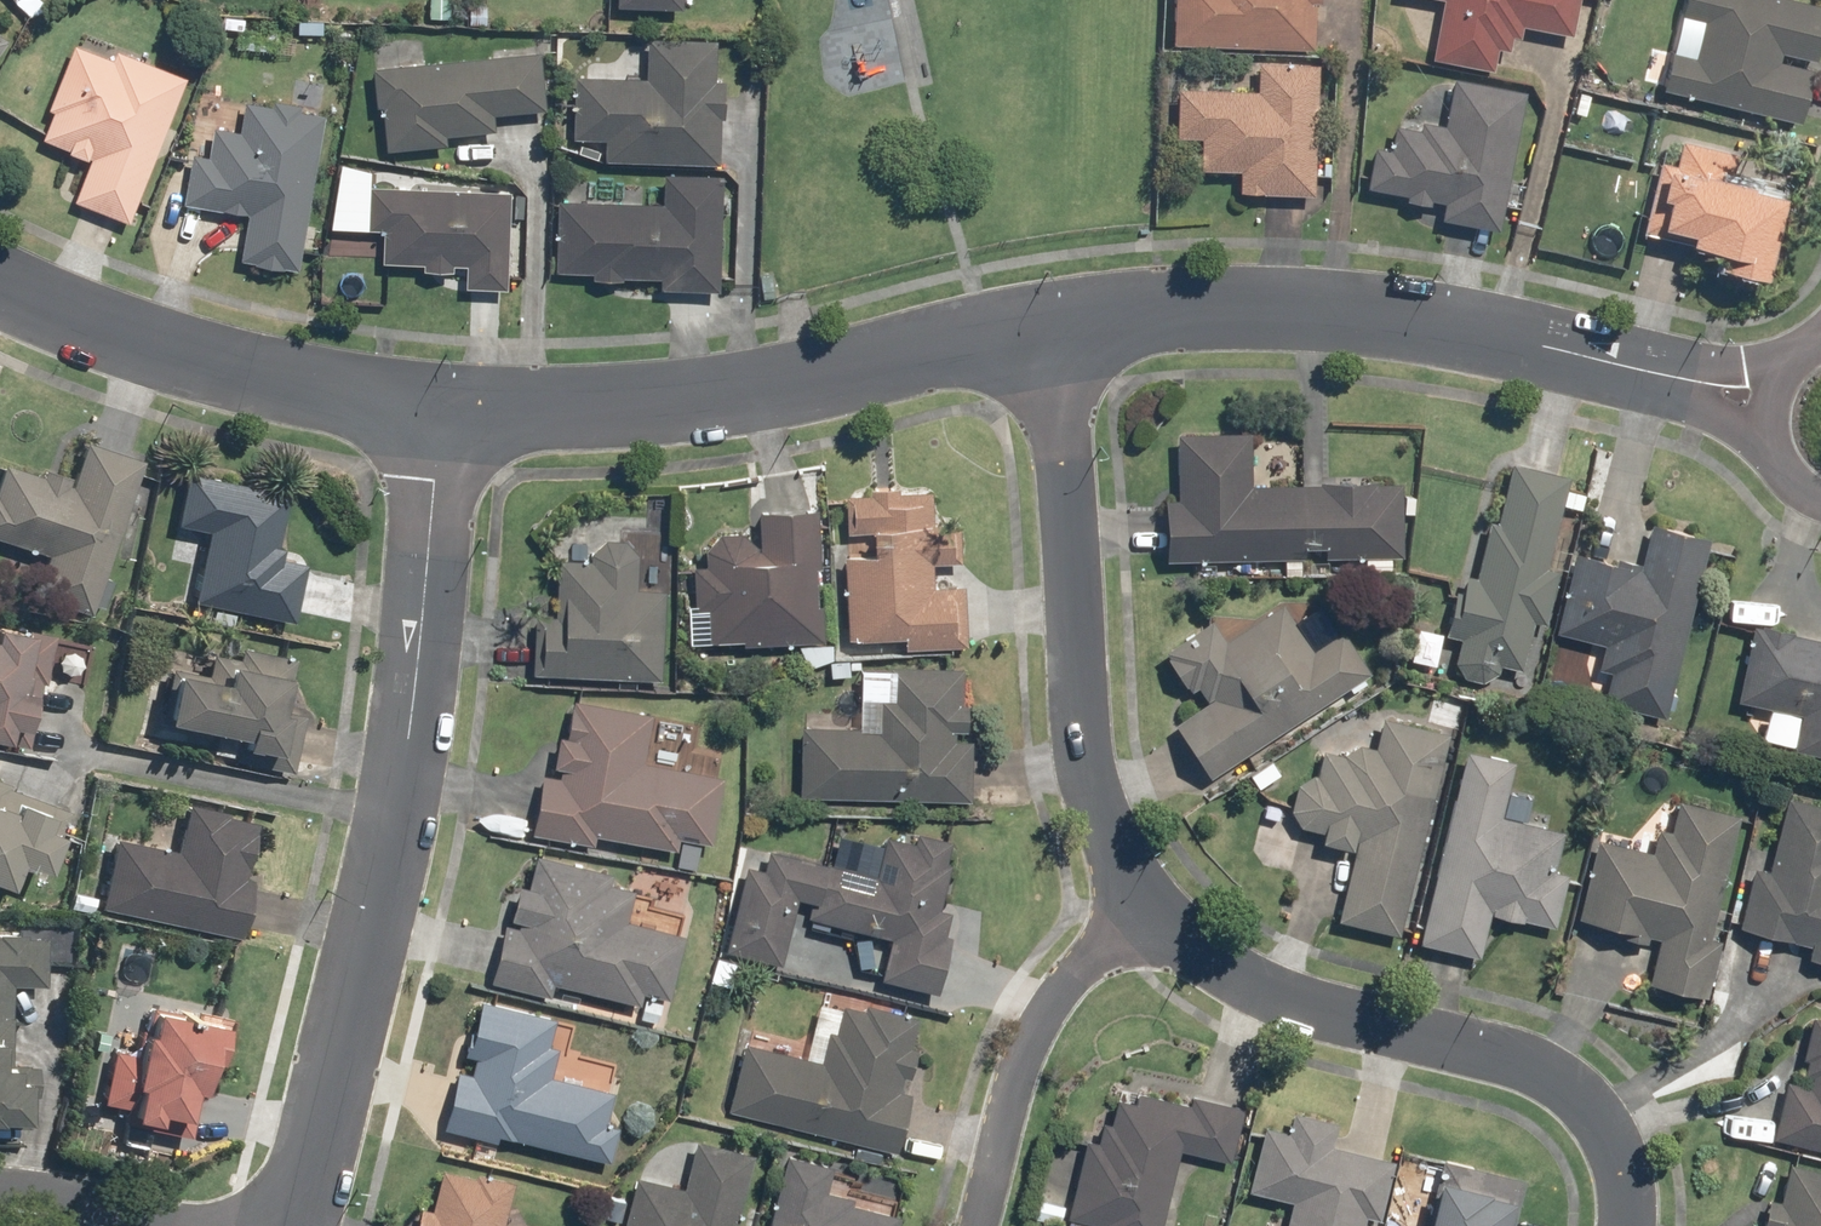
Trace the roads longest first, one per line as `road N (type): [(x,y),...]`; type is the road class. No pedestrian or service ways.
road 1 (residential): [(448,415),(376,910),(302,1225)]
road 2 (residential): [(1689,380),(1391,317),(1307,309),(1161,310),(1052,333)]
road 3 (residential): [(1151,903),(1216,964),(1274,992),(1337,1019),(1489,1054),(1570,1083),(1608,1138),(1621,1225)]
road 4 (residential): [(1052,333),(989,333),(774,393),(606,414),(448,415)]
road 5 (residential): [(1052,333),(1088,767),(1115,846),(1151,903)]
road 6 (residential): [(448,415),(274,381),(0,285)]
road 7 (residential): [(1151,903),(1046,1003),(1024,1049),(977,1225)]
road 8 (residential): [(0,1187),(188,1225)]
road 9 (residential): [(1689,380),(1809,353)]

